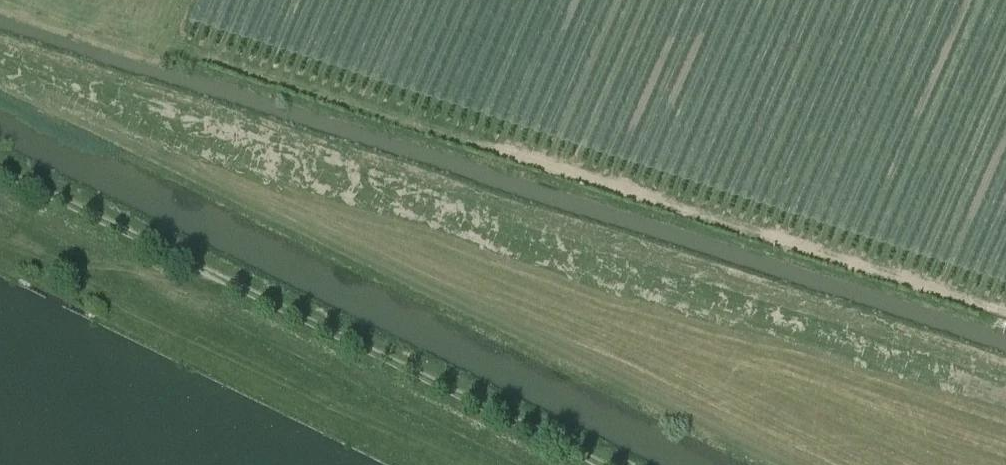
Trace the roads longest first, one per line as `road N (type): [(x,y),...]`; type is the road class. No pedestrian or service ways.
road 1 (track): [(162,43),(1005,313)]
road 2 (track): [(0,163),(615,464)]

